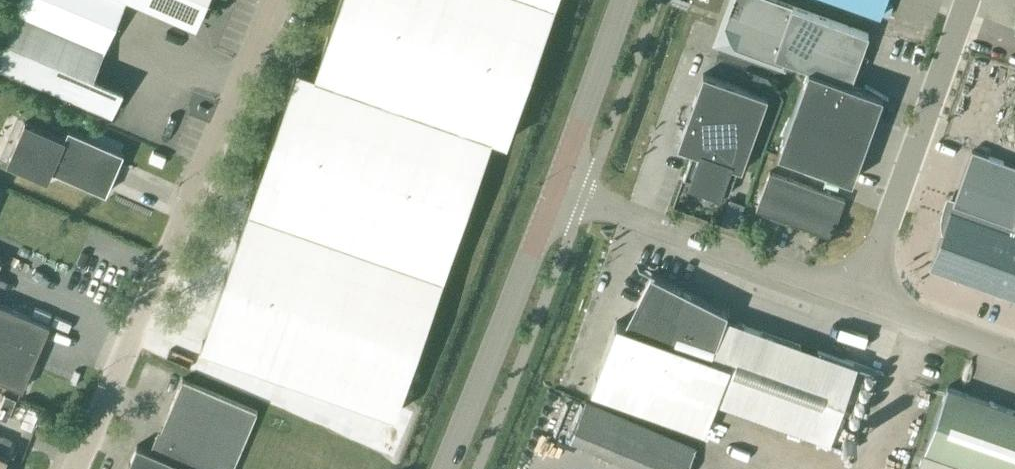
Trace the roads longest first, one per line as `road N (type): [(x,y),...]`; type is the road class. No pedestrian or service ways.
road 1 (unclassified): [(72,468),(275,0)]
road 2 (unclassified): [(861,304),(554,194)]
road 3 (unclassified): [(861,304),(966,0)]
road 4 (secondary): [(446,468),(554,194)]
road 5 (secondary): [(554,194),(624,0)]
road 6 (unclassified): [(1014,360),(861,304)]

